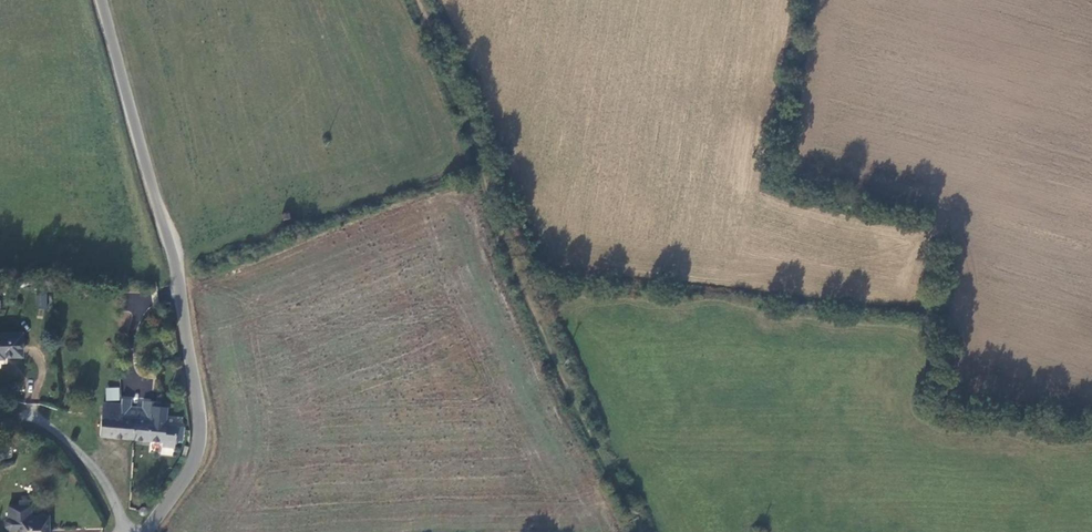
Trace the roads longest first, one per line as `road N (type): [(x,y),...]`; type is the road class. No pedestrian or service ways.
road 1 (track): [(641,531),(519,273),(419,0)]
road 2 (unclassified): [(103,0),(182,294),(199,409),(198,456),(147,531)]
road 3 (track): [(33,415),(95,471),(125,531)]

